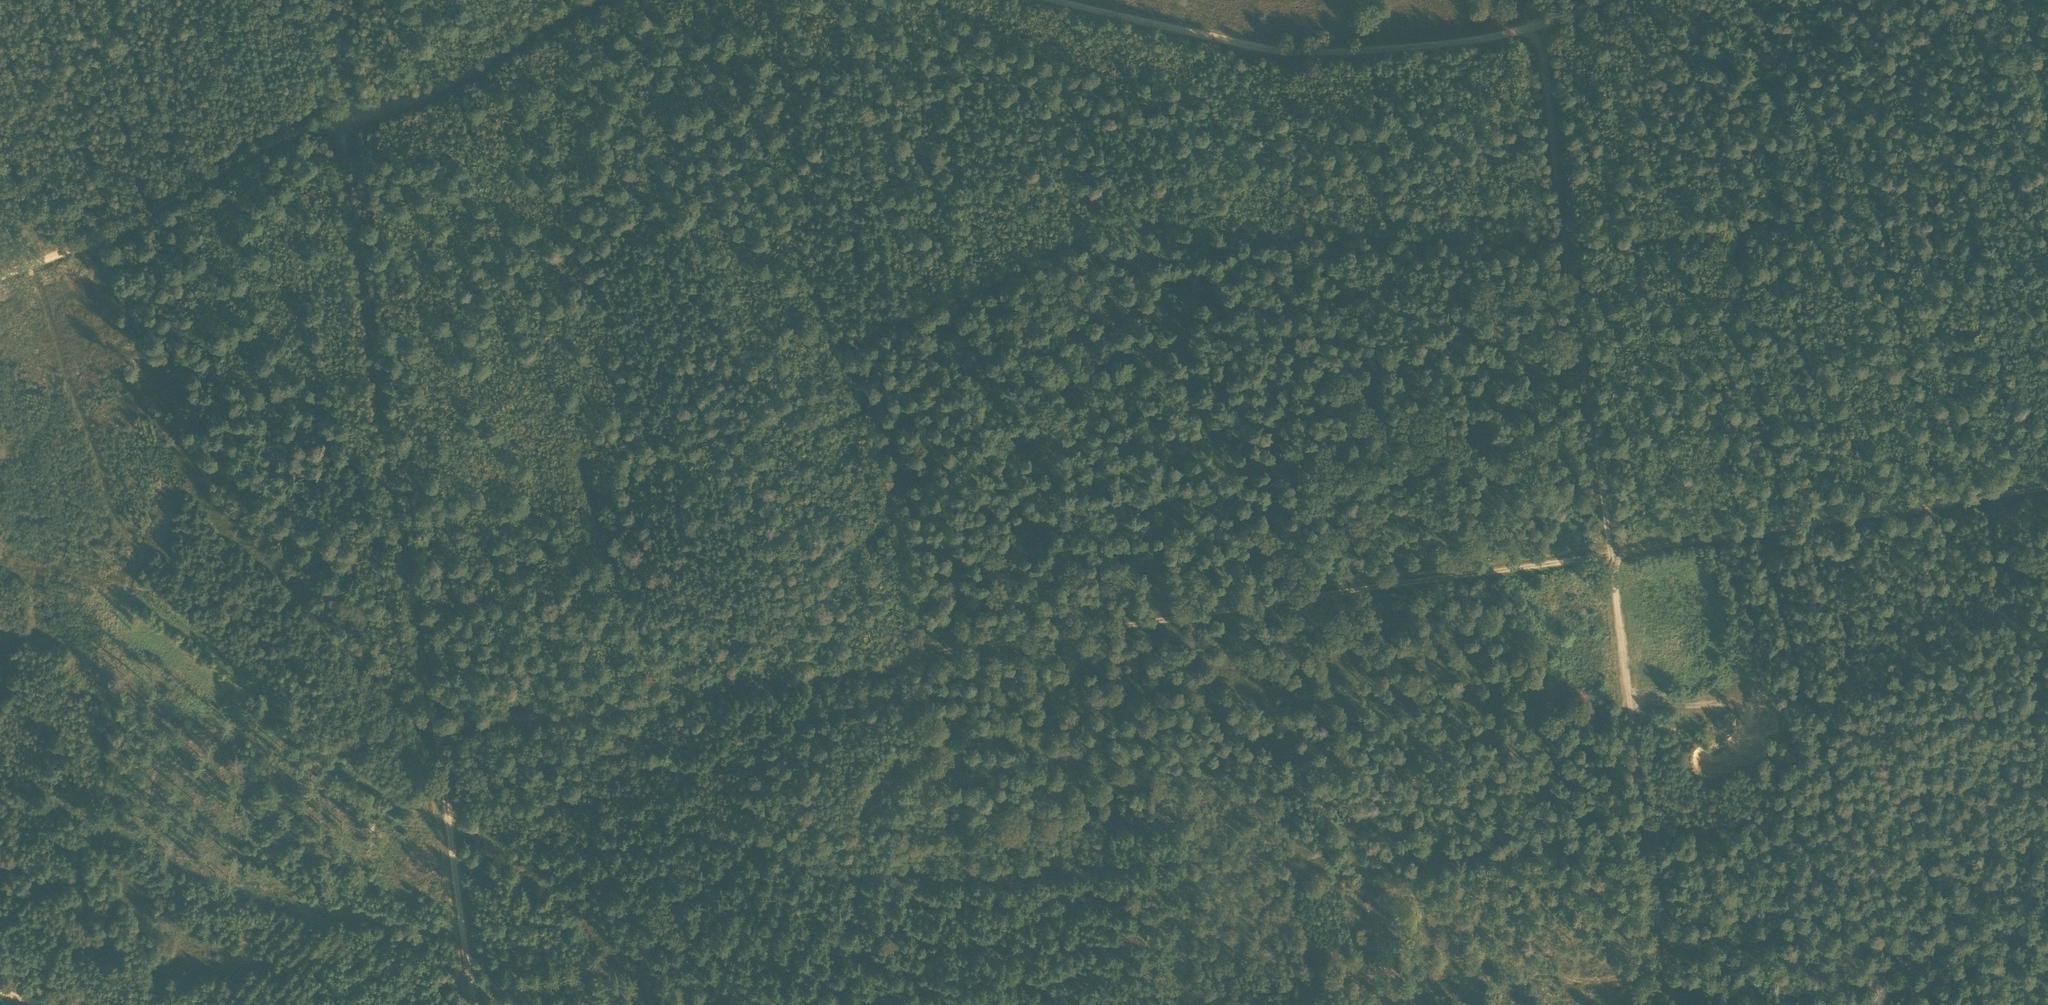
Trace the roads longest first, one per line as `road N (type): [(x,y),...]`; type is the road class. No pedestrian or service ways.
road 1 (track): [(1265,604),(432,729)]
road 2 (track): [(2047,484),(1265,604)]
road 3 (track): [(430,723),(345,119)]
road 4 (track): [(1602,0),(1538,27),(1474,41),(1309,54),(1055,0)]
road 5 (track): [(1611,544),(1538,27)]
road 6 (track): [(345,119),(267,146),(121,232),(0,278)]
road 7 (track): [(1677,1004),(1636,701)]
road 8 (track): [(1672,970),(1595,982),(1510,962),(1378,983)]
road 9 (track): [(472,1004),(430,723)]
road 10 (track): [(592,0),(452,83),(345,119)]
road 11 (track): [(1265,604),(1192,403)]
road 12 (track): [(2047,174),(1868,207)]
road 13 (track): [(1636,701),(1611,544)]
road 14 (track): [(345,119),(327,0)]

